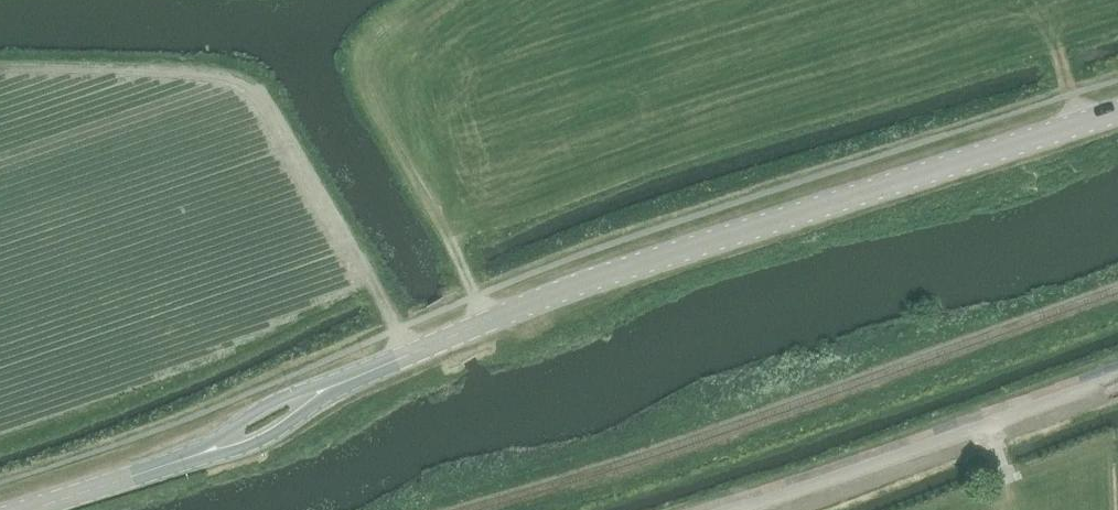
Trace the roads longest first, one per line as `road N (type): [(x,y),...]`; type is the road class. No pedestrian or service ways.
road 1 (tertiary): [(348,380),(609,274),(1117,112)]
road 2 (unclassified): [(738,509),(1117,378)]
road 3 (tertiary): [(185,458),(260,441),(348,380)]
road 4 (tertiary): [(348,380),(268,403),(185,458)]
road 5 (tertiary): [(16,509),(185,458)]

